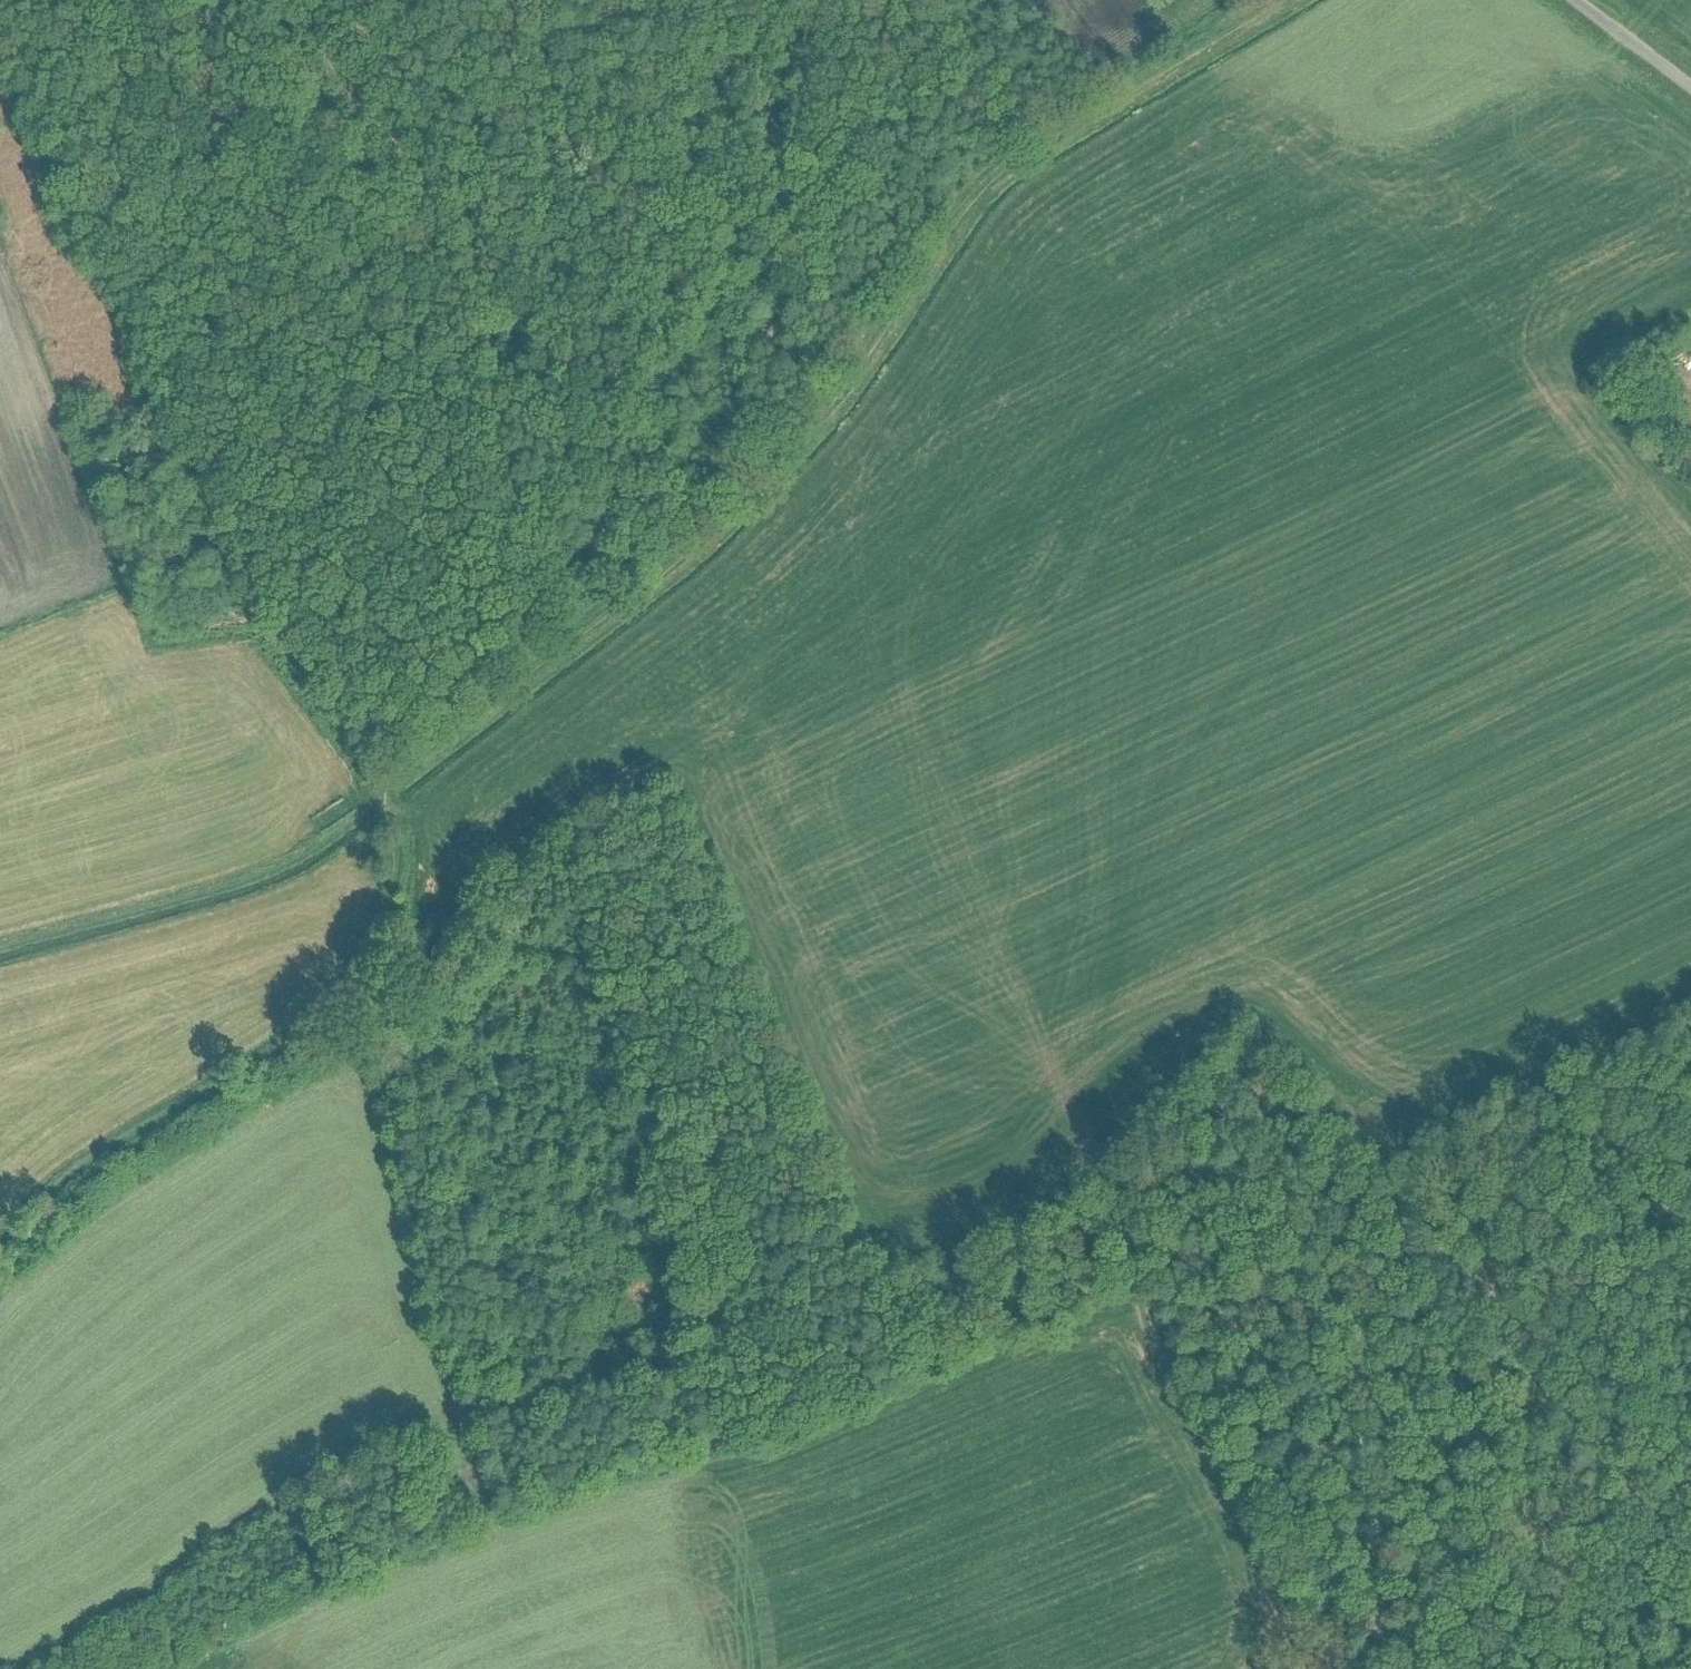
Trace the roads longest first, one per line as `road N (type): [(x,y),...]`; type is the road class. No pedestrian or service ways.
road 1 (track): [(1282,0),(984,186),(839,393),(715,528),(389,777),(395,878),(353,1002),(101,1152),(0,1242)]
road 2 (track): [(1106,1159),(1147,1317),(1273,1551),(1273,1668)]
road 3 (track): [(1690,1452),(1439,1581),(1303,1668)]
road 4 (unclassified): [(1574,0),(1690,89)]

